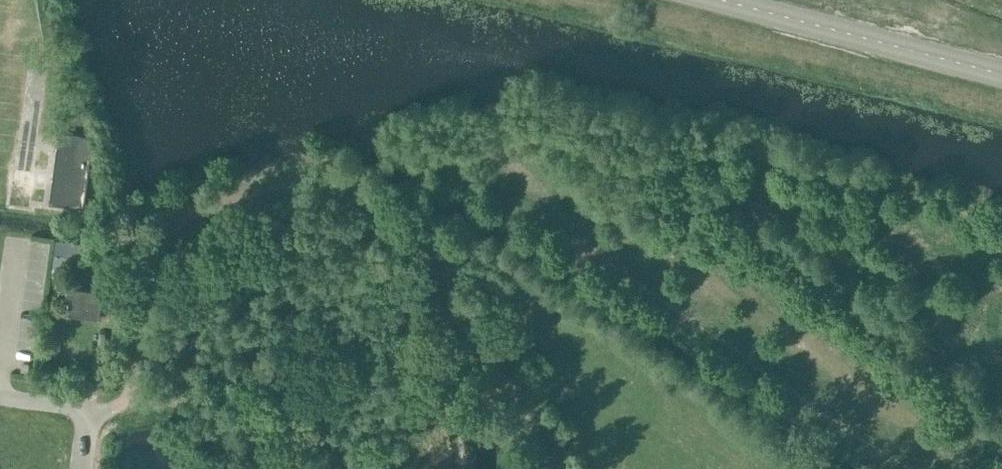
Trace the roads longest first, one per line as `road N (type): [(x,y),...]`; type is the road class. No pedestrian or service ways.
road 1 (secondary): [(1001,74),(721,0)]
road 2 (unclassified): [(81,468),(89,410),(0,397)]

